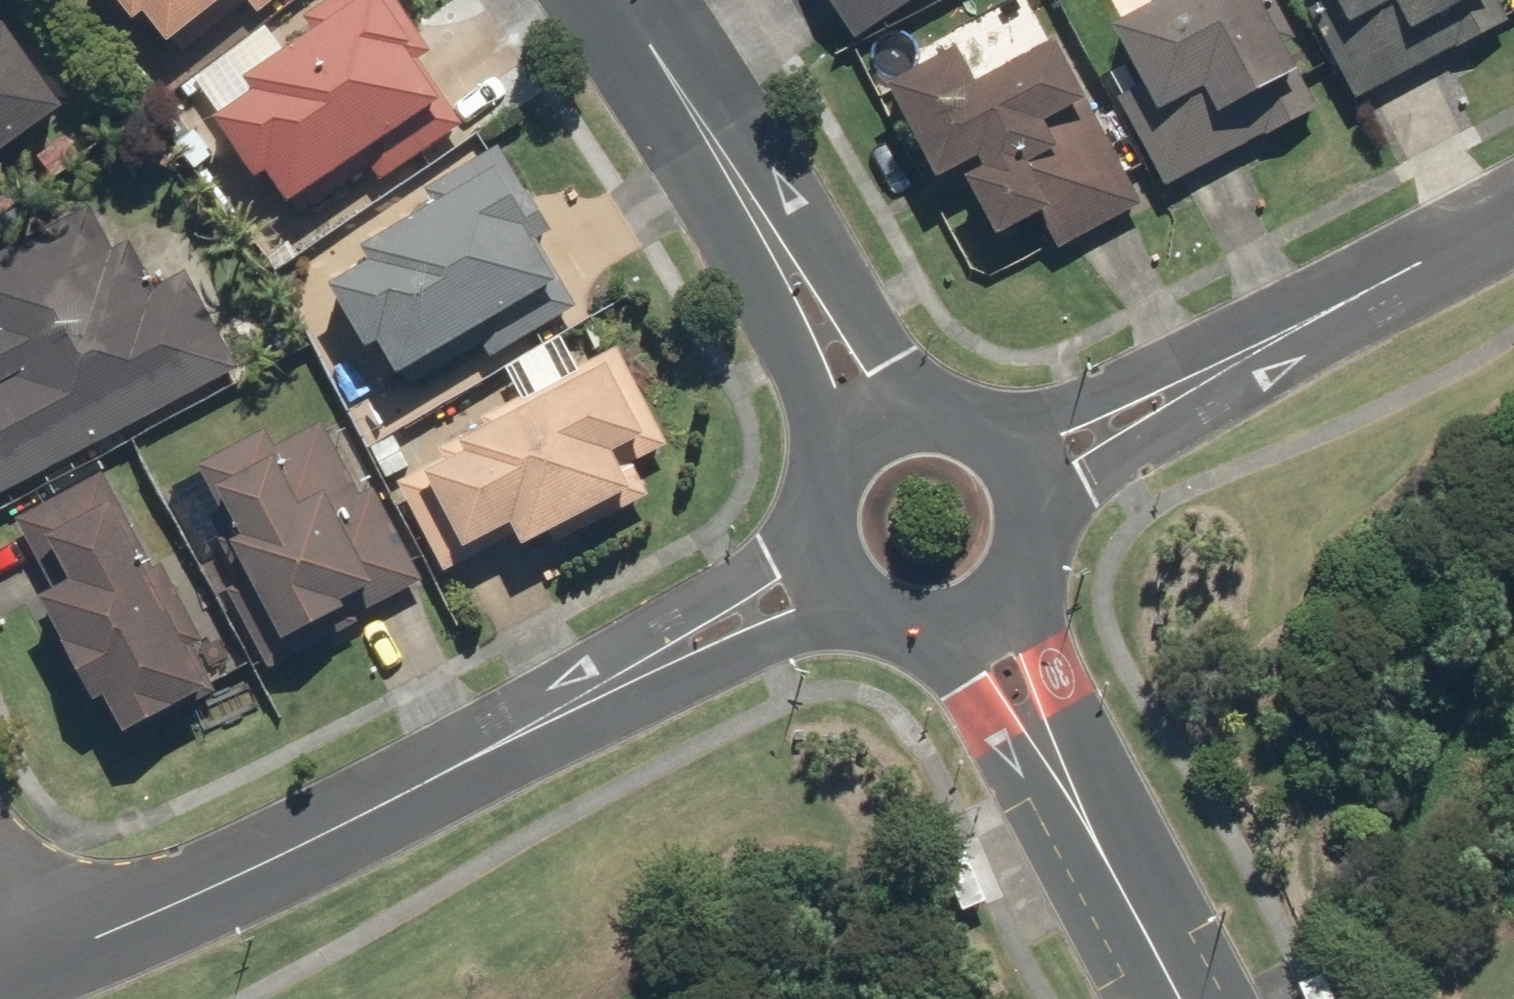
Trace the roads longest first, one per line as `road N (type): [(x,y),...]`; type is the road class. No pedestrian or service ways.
road 1 (residential): [(632,673),(255,869),(37,960)]
road 2 (residential): [(1513,215),(1216,374)]
road 3 (tertiary): [(638,0),(677,50),(787,240)]
road 4 (tertiary): [(1059,749),(1191,998)]
road 5 (residential): [(994,424),(1216,374)]
road 6 (residential): [(1216,374),(1044,506)]
road 7 (residential): [(632,673),(798,542)]
road 8 (tertiary): [(823,448),(787,240)]
road 9 (residential): [(825,603),(632,673)]
road 10 (tertiary): [(787,240),(889,405)]
road 11 (tertiary): [(1059,749),(949,645)]
road 12 (tertiary): [(1006,615),(1059,749)]
road 13 (tertiary): [(949,645),(881,642),(825,603)]

